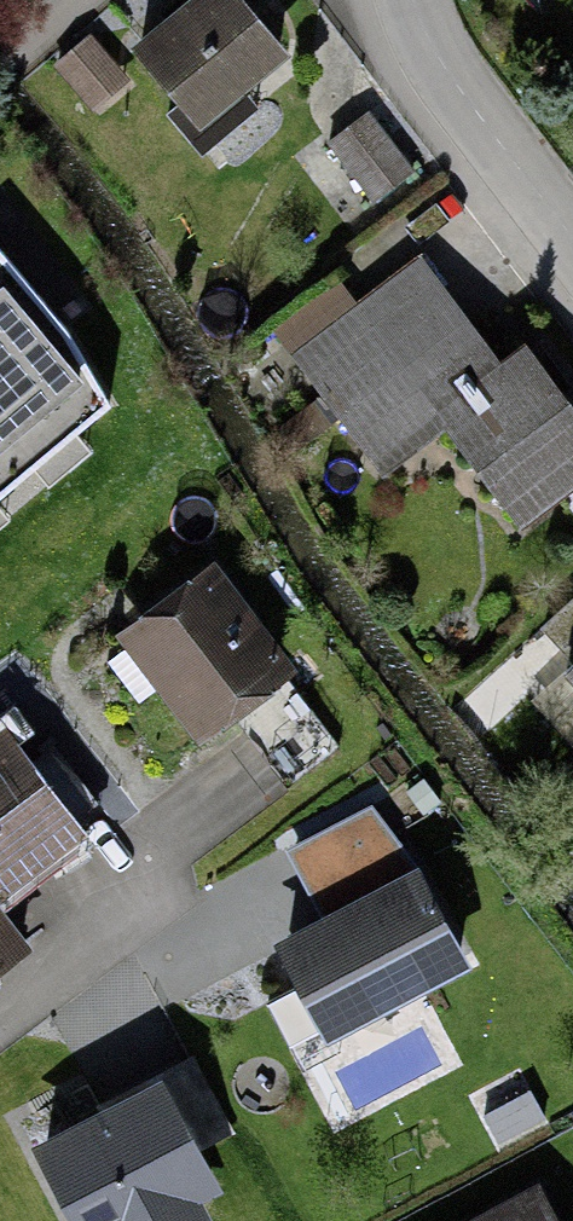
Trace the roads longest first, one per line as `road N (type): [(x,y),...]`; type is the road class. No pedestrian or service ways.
road 1 (unclassified): [(409,0),(431,53),(572,236)]

